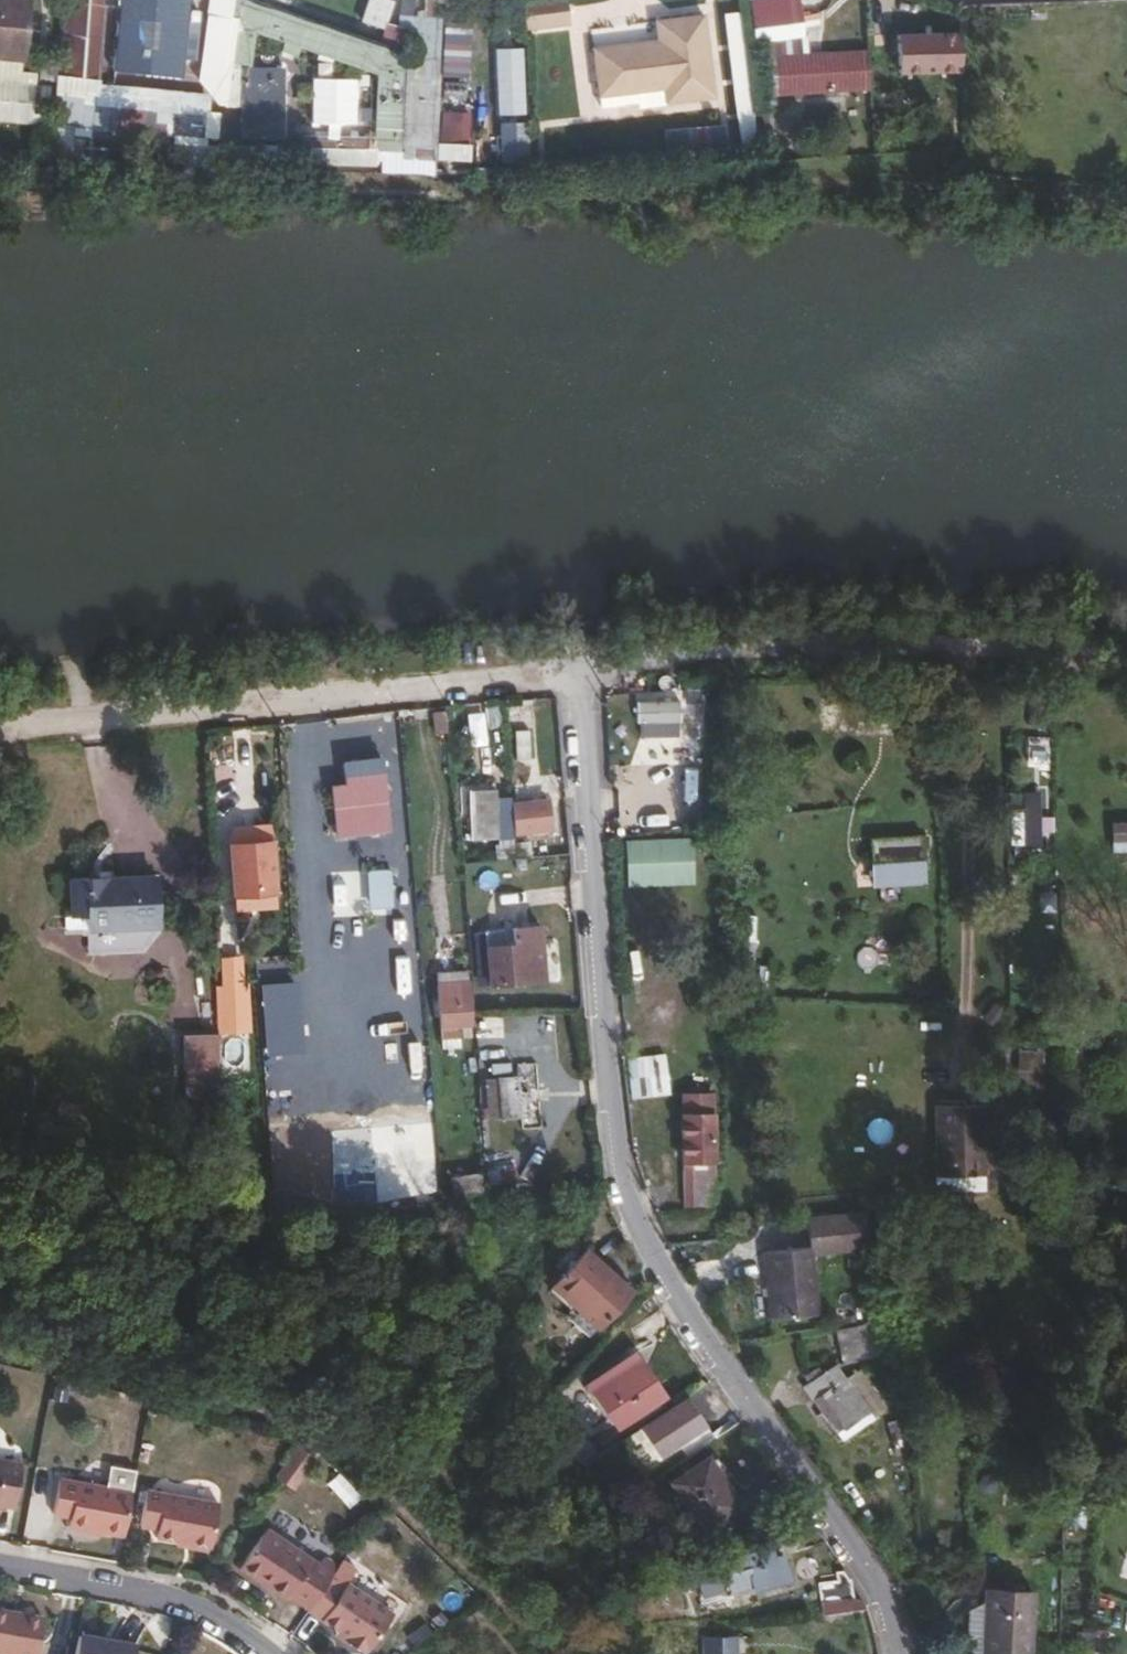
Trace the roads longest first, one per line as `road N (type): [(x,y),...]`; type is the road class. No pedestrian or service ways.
road 1 (track): [(0,732),(153,722),(435,687),(843,658),(1126,661)]
road 2 (residential): [(901,1653),(880,1591),(646,1242),(616,1171),(578,676)]
road 3 (residential): [(269,1653),(205,1607),(0,1571)]

